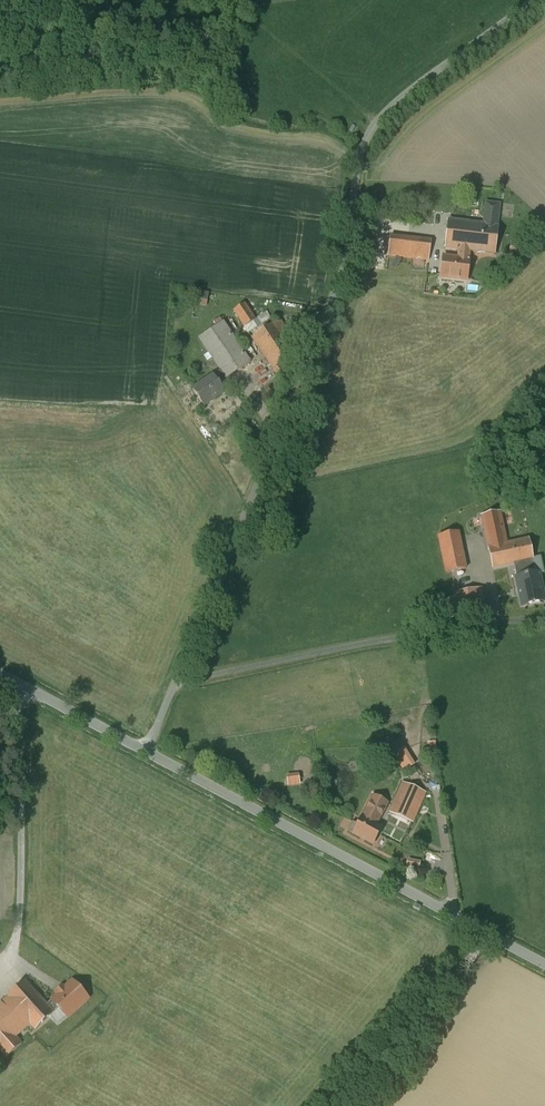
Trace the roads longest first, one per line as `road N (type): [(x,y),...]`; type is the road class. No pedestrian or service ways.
road 1 (unclassified): [(147,751),(349,244),(358,152),(414,90),(538,0)]
road 2 (tertiary): [(147,751),(544,966)]
road 3 (track): [(484,933),(343,1105)]
road 4 (tertiary): [(0,673),(147,751)]

